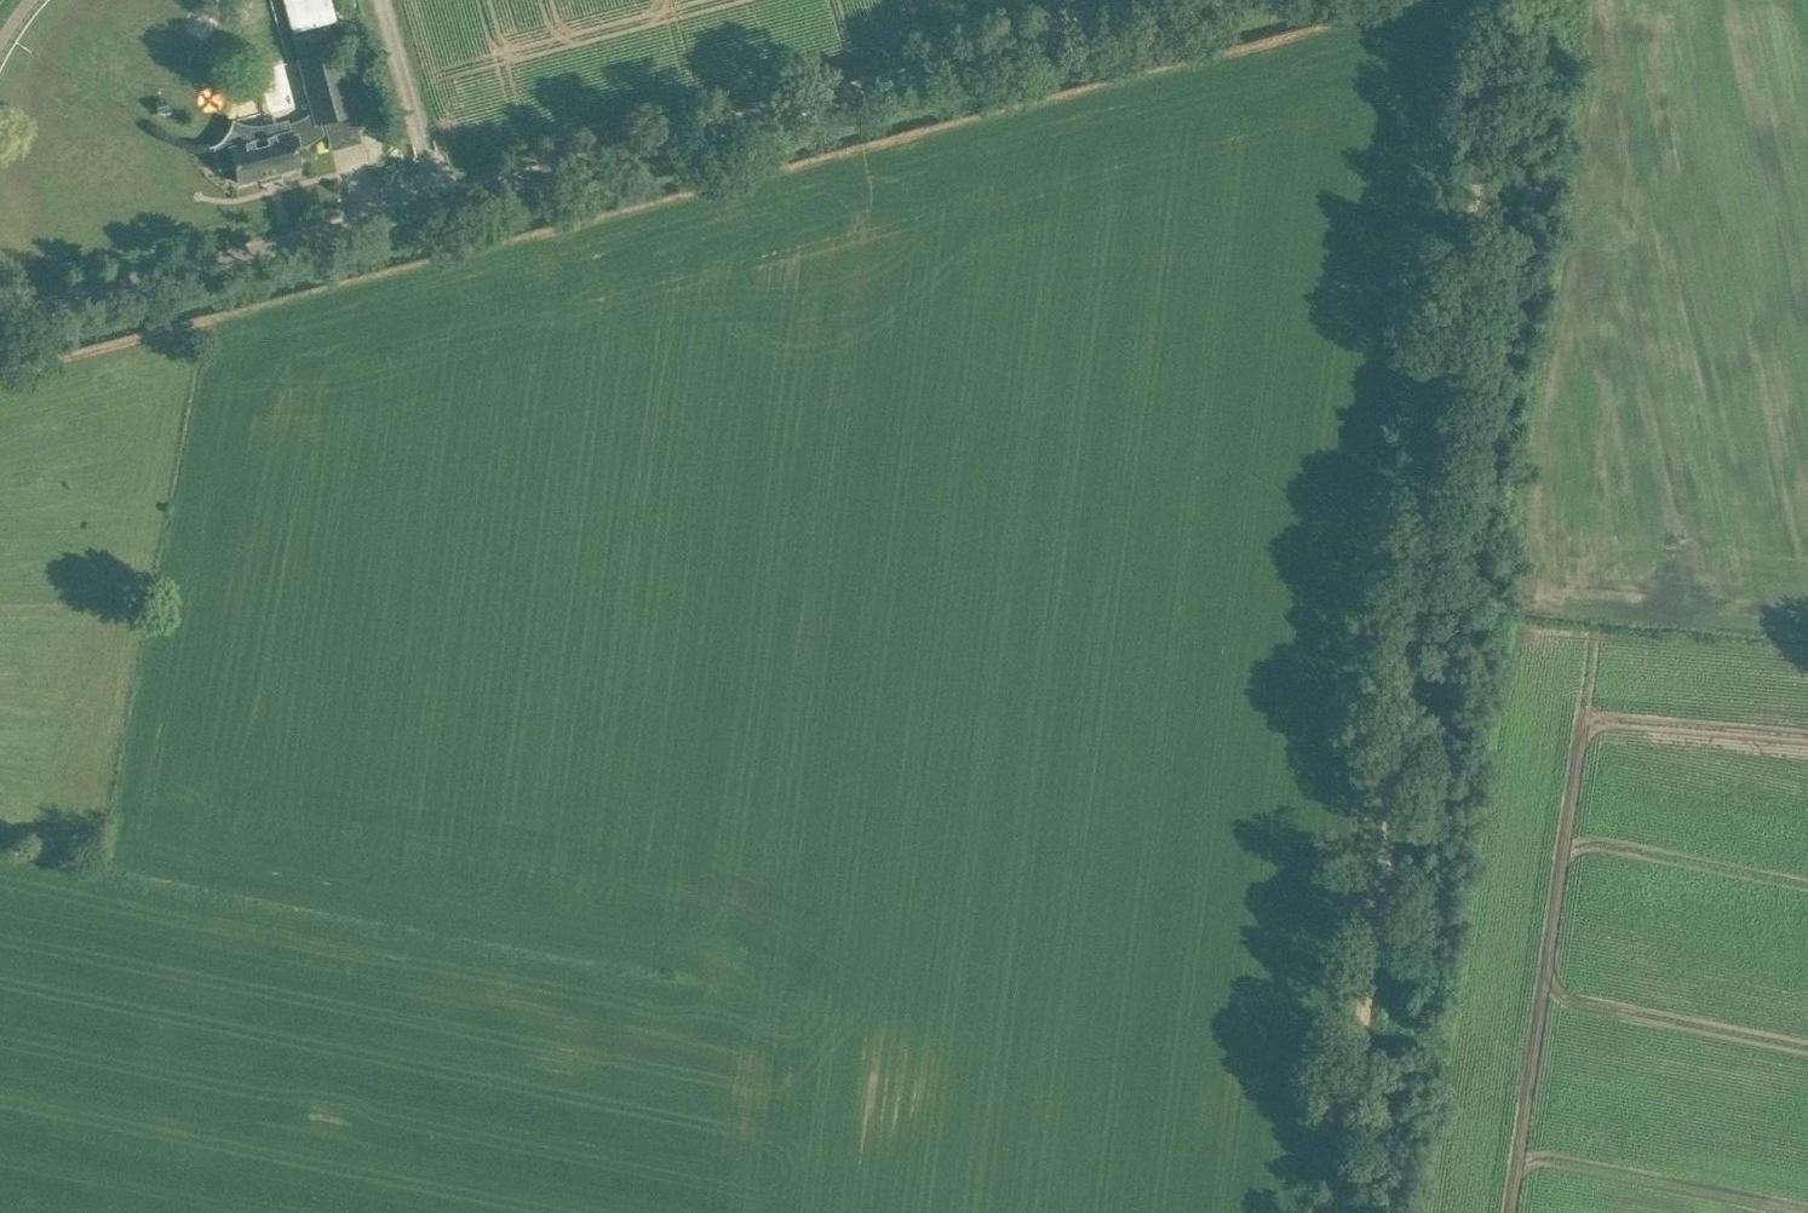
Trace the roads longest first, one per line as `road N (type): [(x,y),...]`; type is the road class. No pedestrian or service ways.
road 1 (unclassified): [(0,323),(1200,0)]
road 2 (track): [(1336,1212),(1503,0)]

